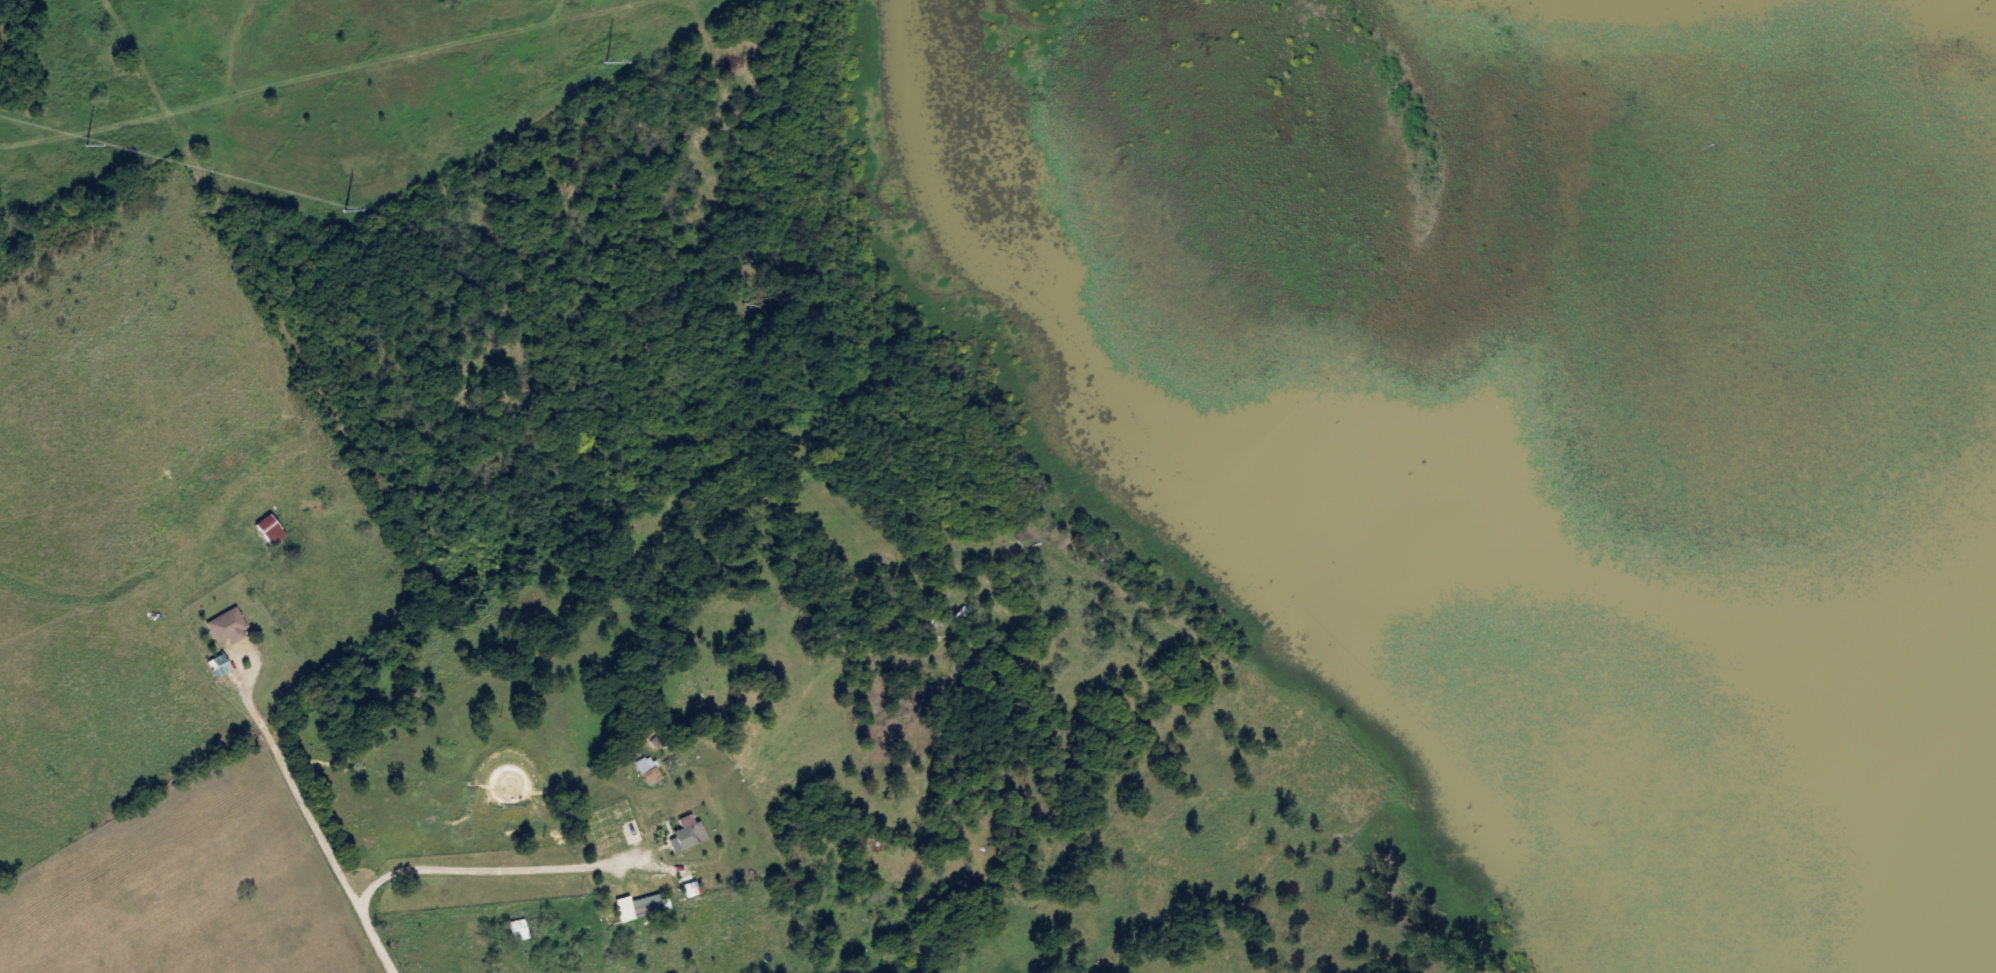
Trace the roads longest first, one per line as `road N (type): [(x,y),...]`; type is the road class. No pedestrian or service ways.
road 1 (residential): [(270,728),(274,758),(390,972)]

